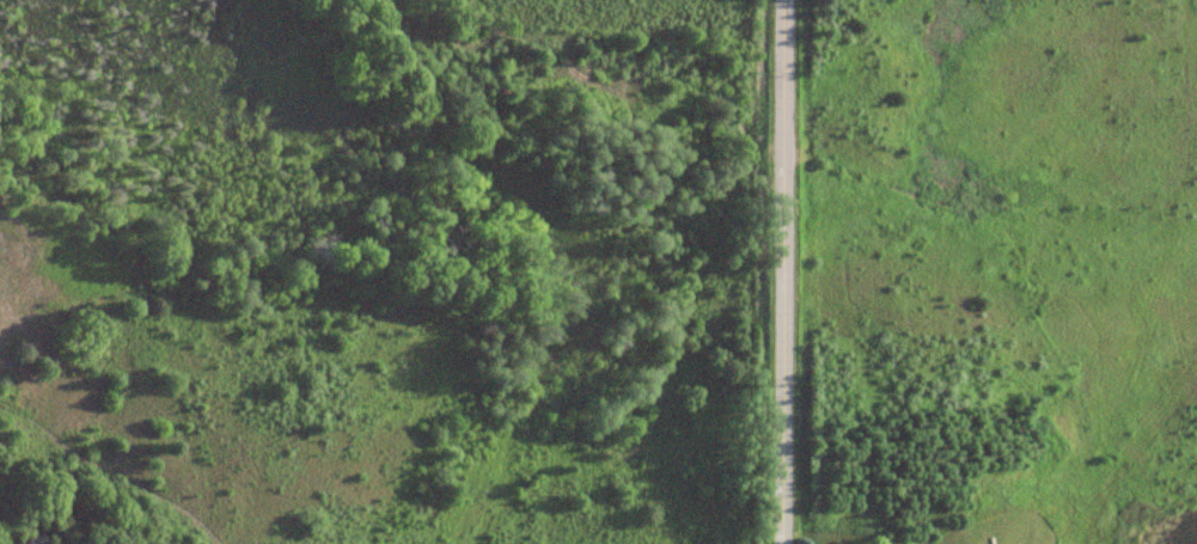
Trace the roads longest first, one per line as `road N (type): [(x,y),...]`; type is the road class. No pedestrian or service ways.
road 1 (residential): [(787,543),(786,0)]

